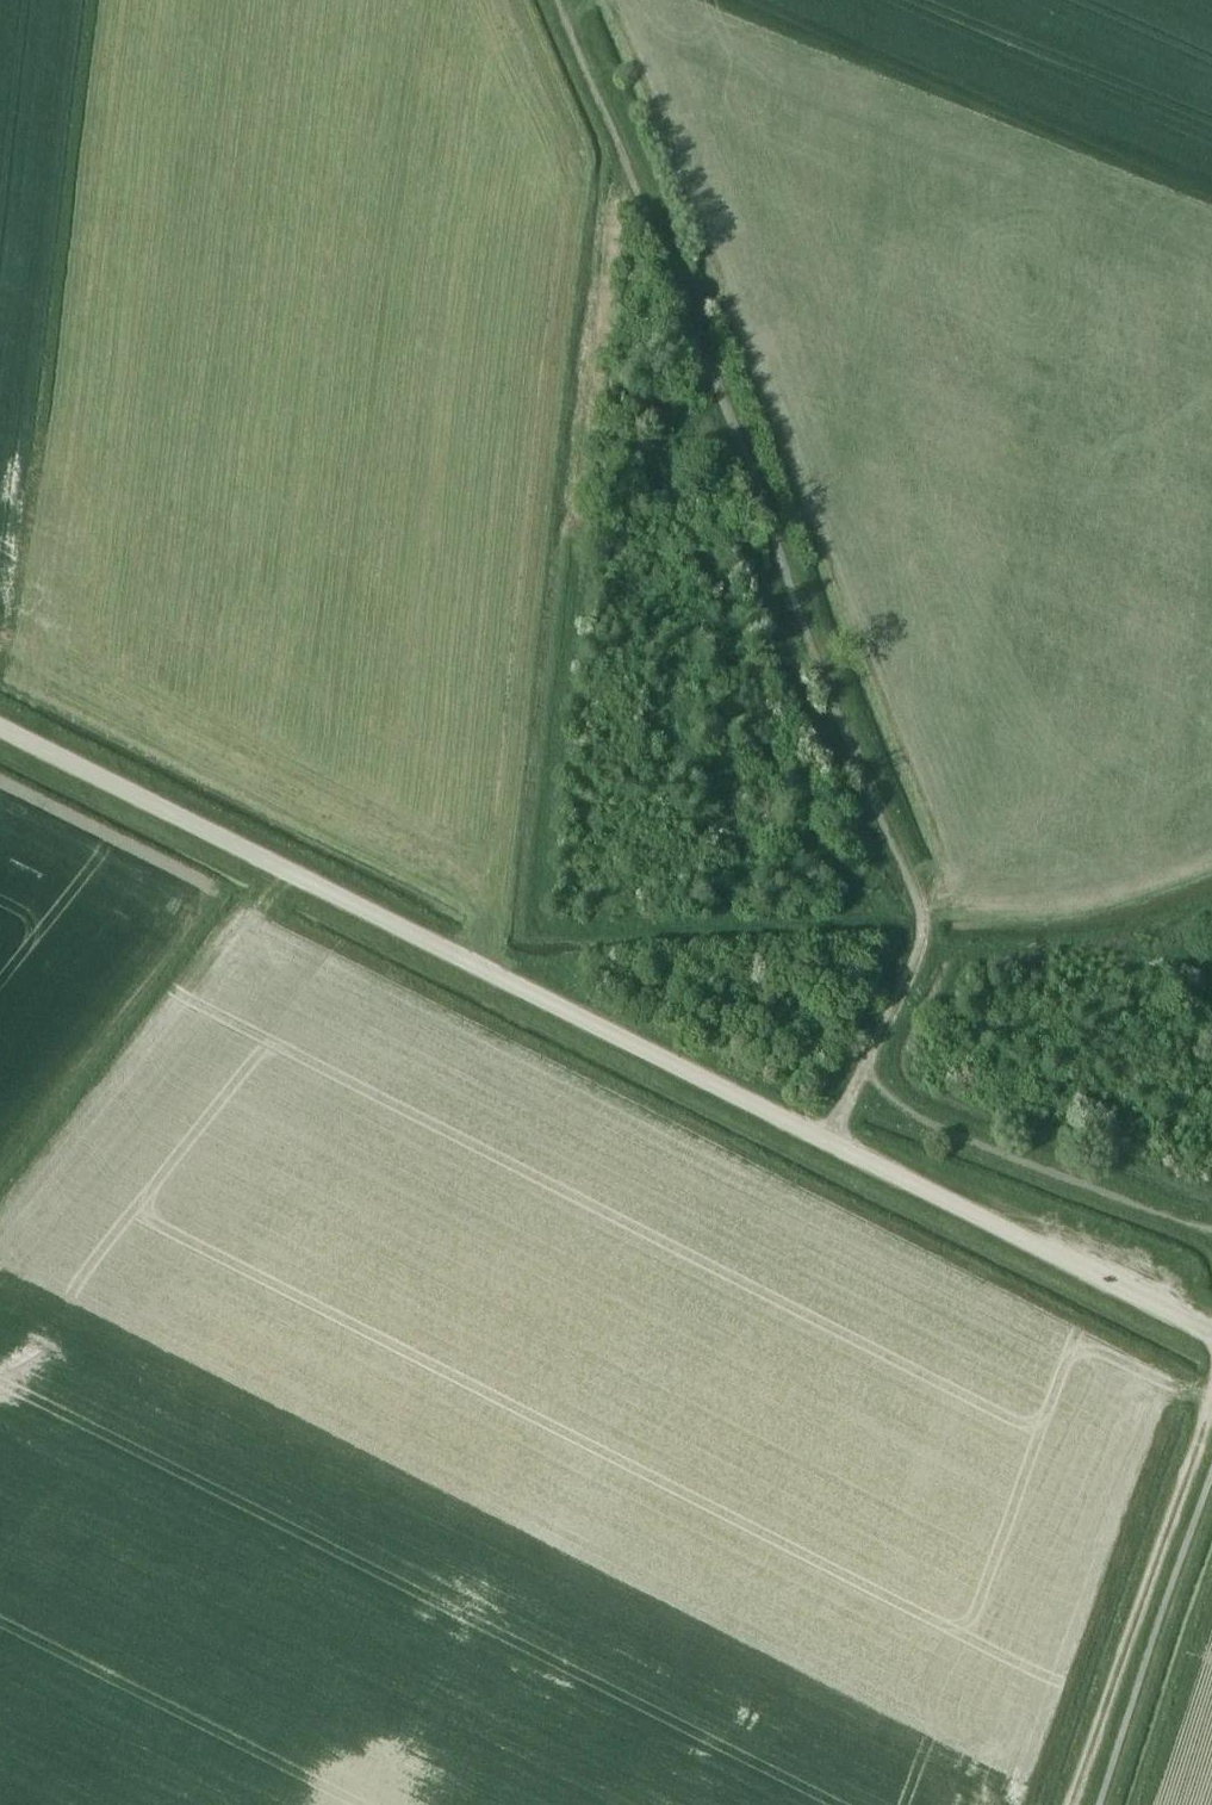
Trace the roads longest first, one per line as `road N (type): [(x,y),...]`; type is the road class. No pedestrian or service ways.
road 1 (unclassified): [(1211,1332),(0,737)]
road 2 (track): [(1067,1804),(1211,1378)]

